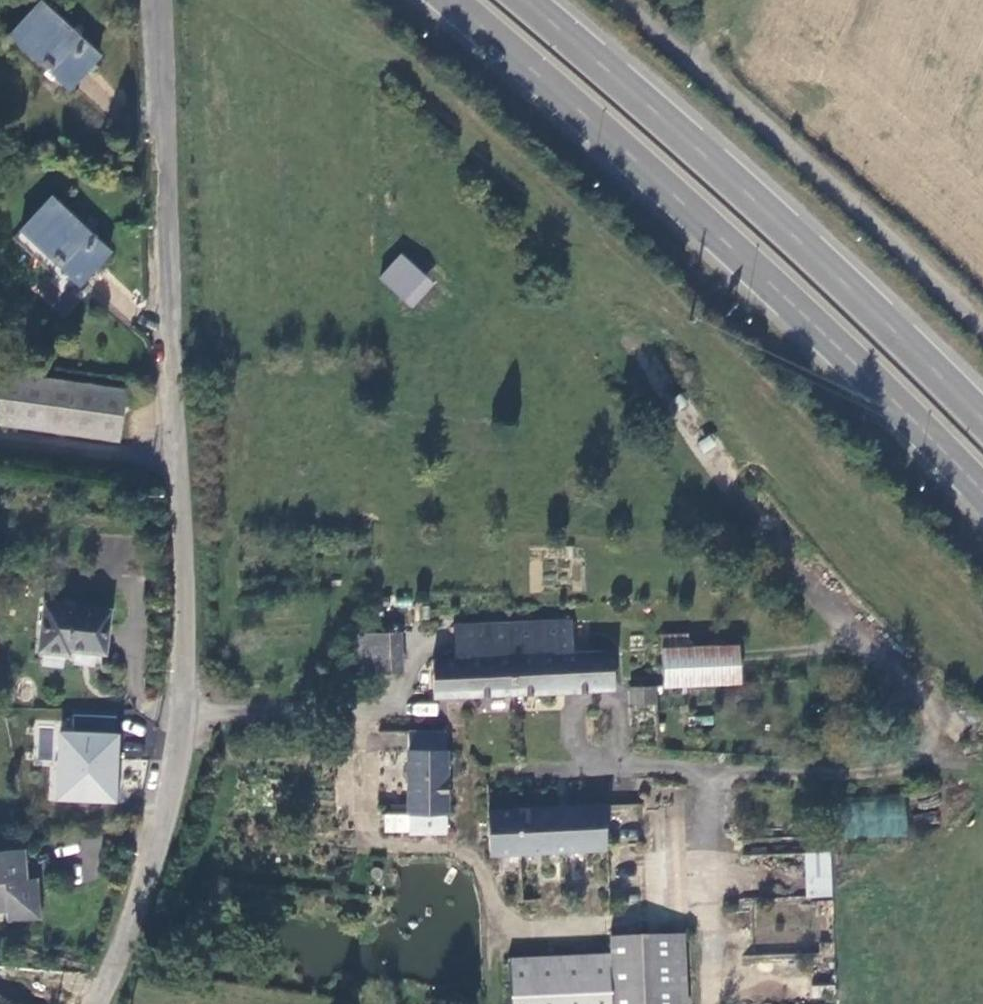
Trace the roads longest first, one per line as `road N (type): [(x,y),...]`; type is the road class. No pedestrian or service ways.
road 1 (trunk): [(456,0),(759,270),(982,489)]
road 2 (trunk): [(982,423),(790,232),(526,0)]
road 3 (unclassified): [(179,462),(187,654),(176,751),(154,842),(97,1003)]
road 4 (residential): [(619,0),(845,195),(982,331)]
road 5 (unclassified): [(158,0),(179,462)]
road 6 (residential): [(0,439),(179,462)]

